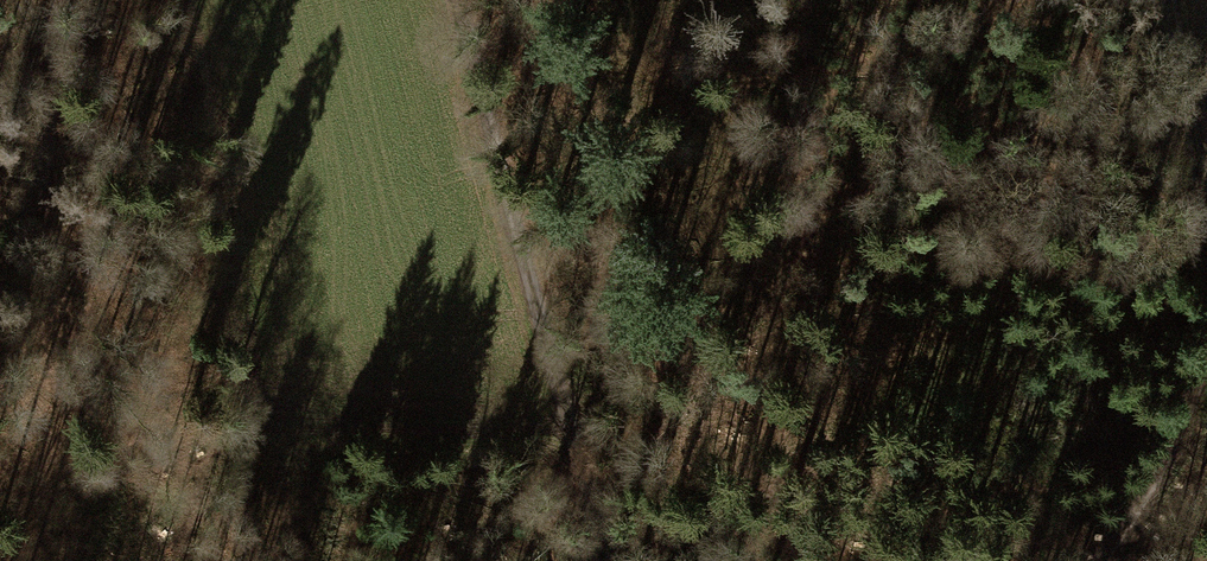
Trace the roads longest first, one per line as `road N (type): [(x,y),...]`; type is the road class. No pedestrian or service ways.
road 1 (track): [(600,560),(596,499),(460,0)]
road 2 (track): [(24,0),(49,66),(48,133),(33,207),(0,259)]
road 3 (track): [(1108,560),(1179,431),(1206,348)]
road 4 (track): [(1206,171),(1185,0)]

